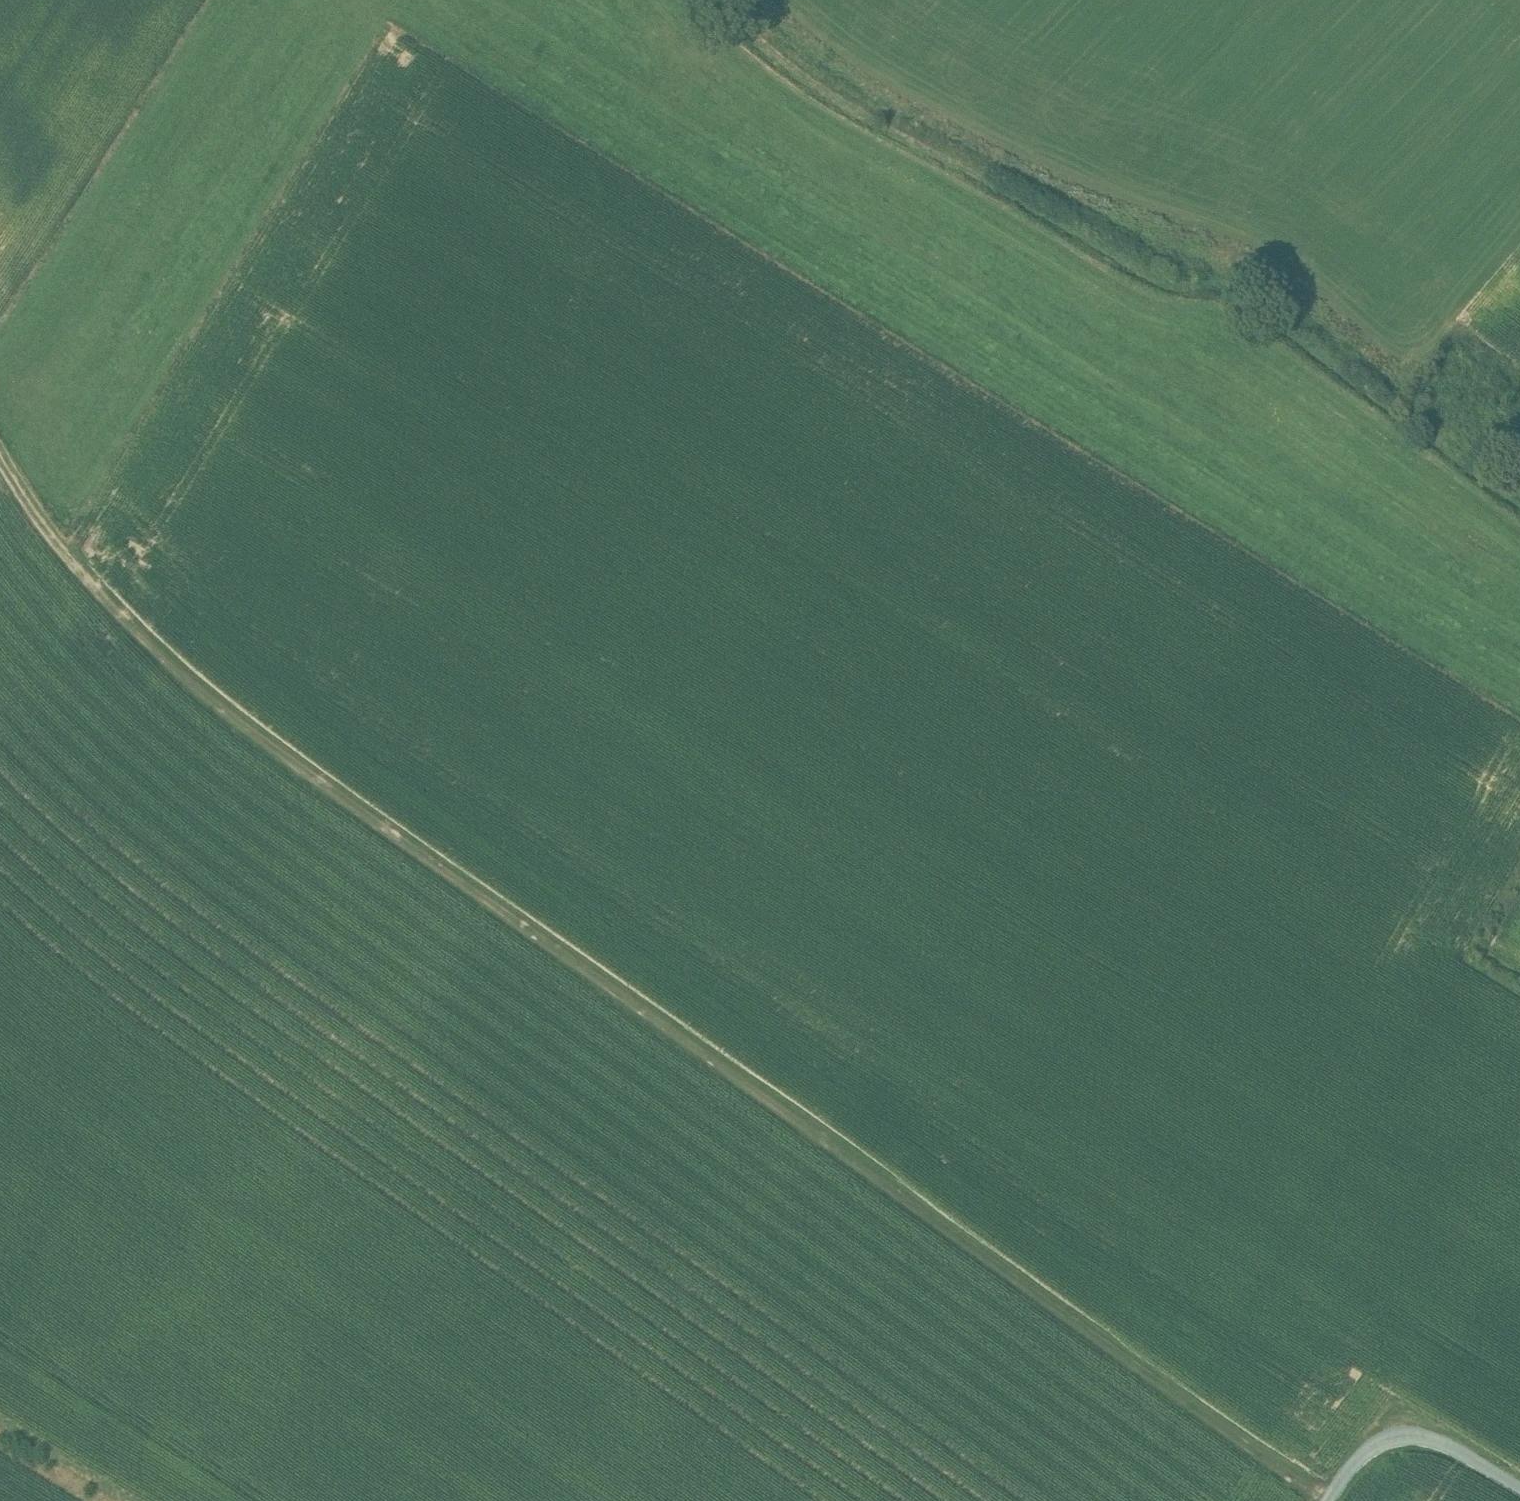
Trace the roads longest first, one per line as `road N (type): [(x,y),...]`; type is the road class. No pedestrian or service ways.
road 1 (track): [(1333,1496),(215,699),(130,619),(53,531),(0,445)]
road 2 (track): [(1519,1482),(1455,1441),(1405,1436),(1372,1447),(1329,1500)]

